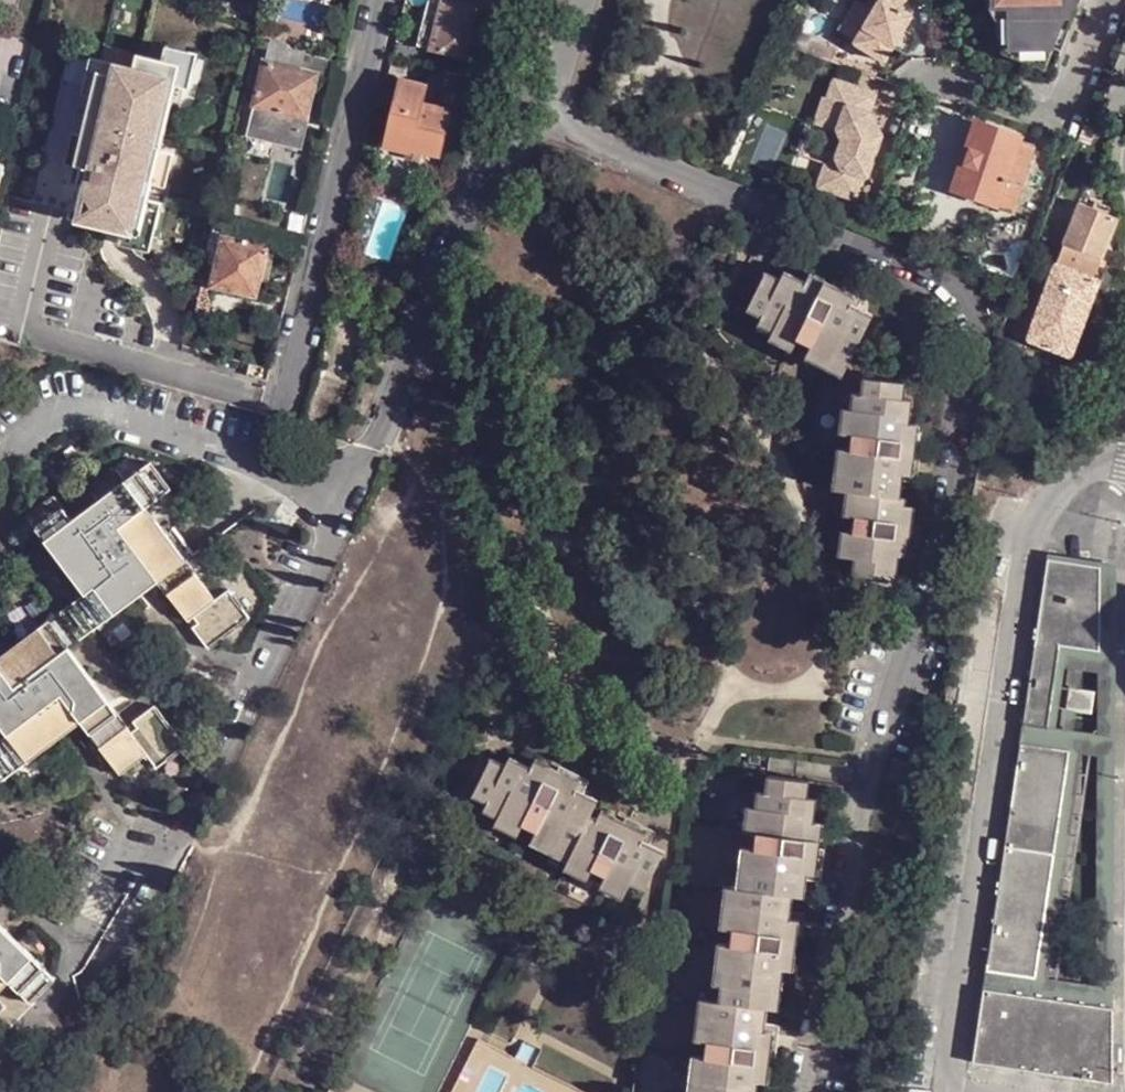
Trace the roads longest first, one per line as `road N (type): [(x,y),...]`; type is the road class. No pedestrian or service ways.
road 1 (primary): [(695,0),(619,186),(177,1091)]
road 2 (residential): [(288,386),(387,0)]
road 3 (residential): [(541,0),(497,145),(545,108),(582,0)]

